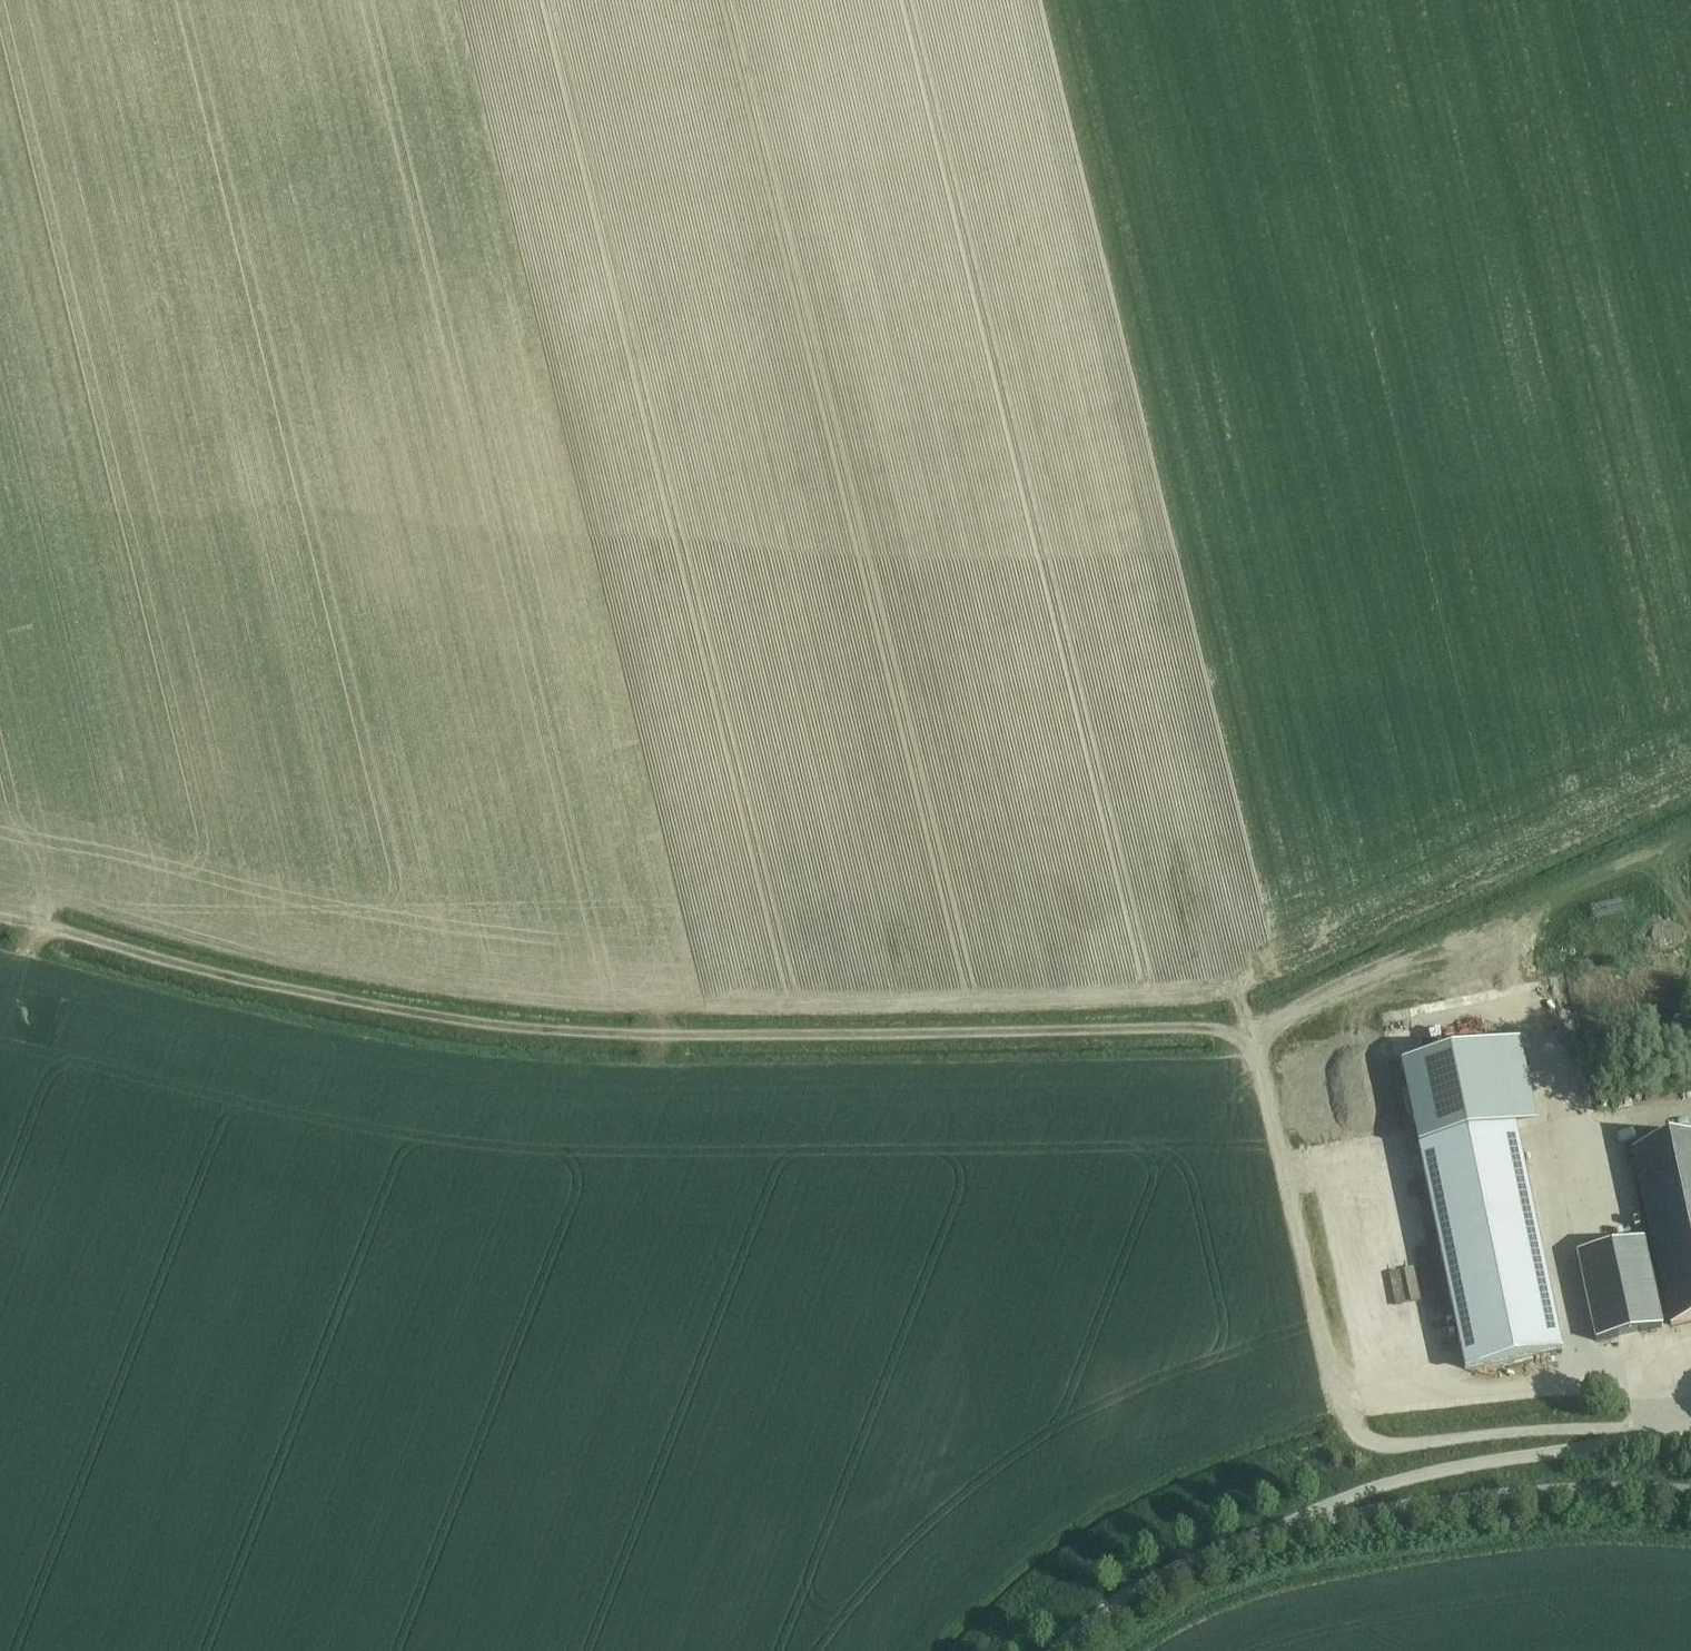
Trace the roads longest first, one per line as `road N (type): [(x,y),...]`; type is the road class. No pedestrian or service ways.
road 1 (track): [(1645,1432),(1555,1430),(1414,1445),(1381,1445),(1359,1435),(1334,1387),(1245,1011)]
road 2 (unclassified): [(1060,1650),(1142,1589),(1223,1549),(1318,1521),(1556,1494),(1690,1495)]

